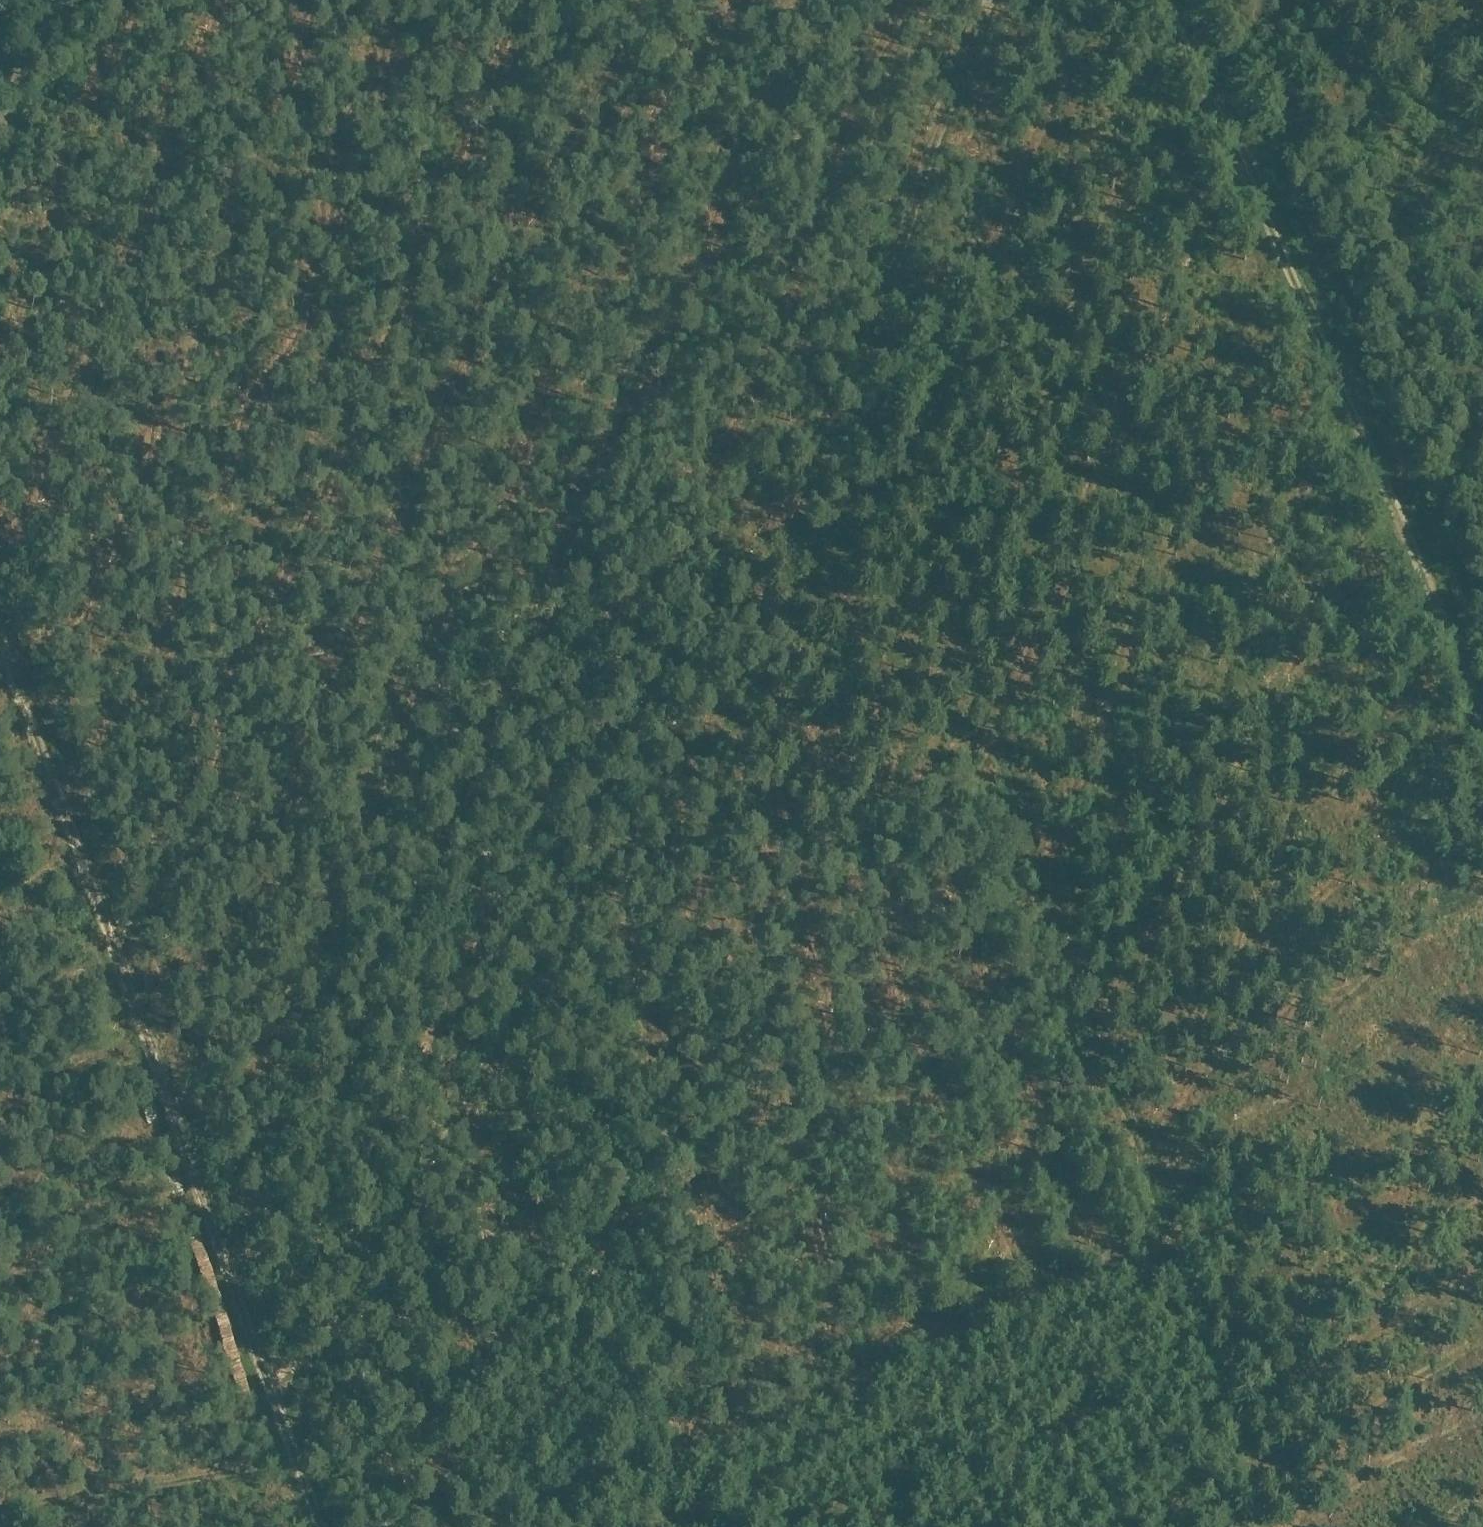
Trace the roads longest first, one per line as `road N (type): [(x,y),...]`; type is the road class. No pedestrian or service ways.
road 1 (track): [(275,1404),(520,1044),(819,531),(951,106),(996,0)]
road 2 (track): [(320,1526),(0,627)]
road 3 (track): [(1194,0),(1482,684)]

